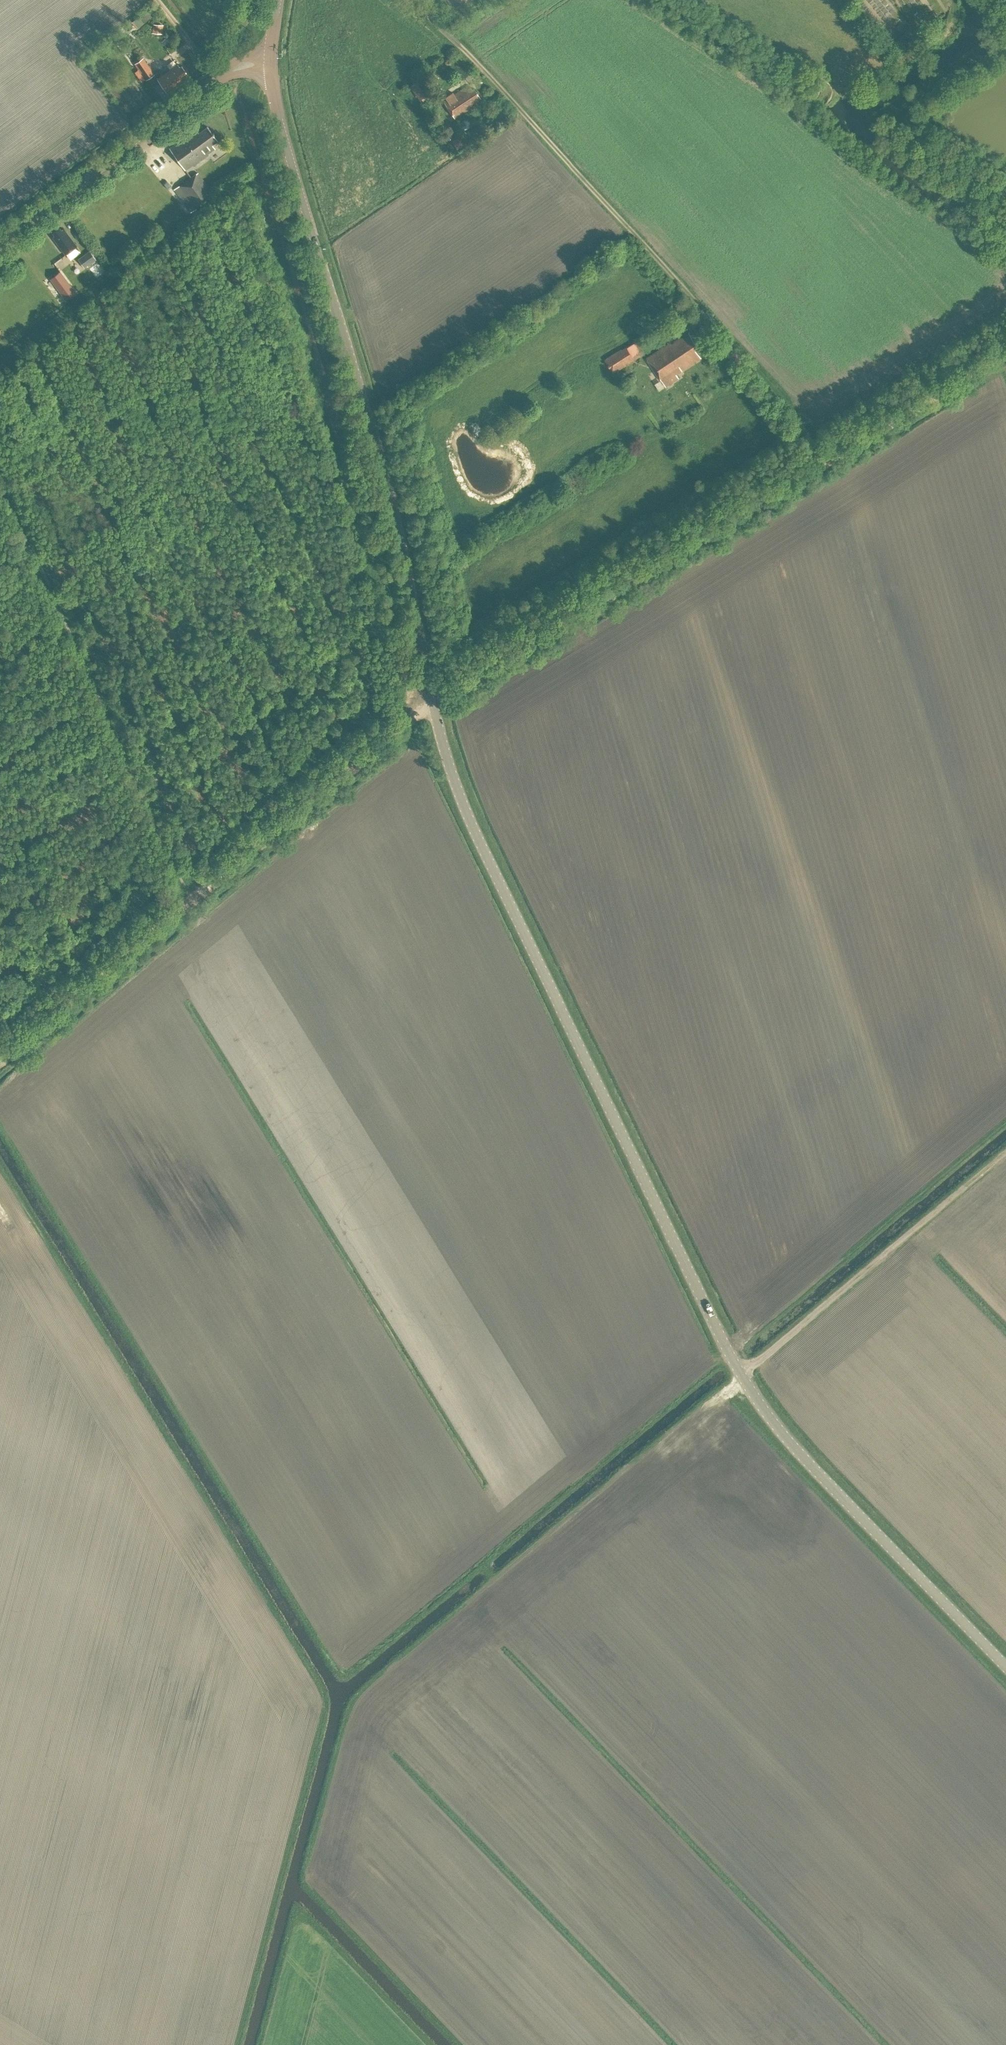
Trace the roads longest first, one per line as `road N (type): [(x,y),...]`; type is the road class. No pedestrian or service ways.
road 1 (secondary): [(1005,1667),(792,1445),(752,1391),(471,823),(441,736),(374,435),(280,119),(271,58)]
road 2 (track): [(1005,354),(449,692),(193,899)]
road 3 (track): [(742,1373),(1005,1150)]
road 4 (tertiary): [(0,241),(227,73),(271,58)]
road 5 (track): [(0,1056),(193,899)]

